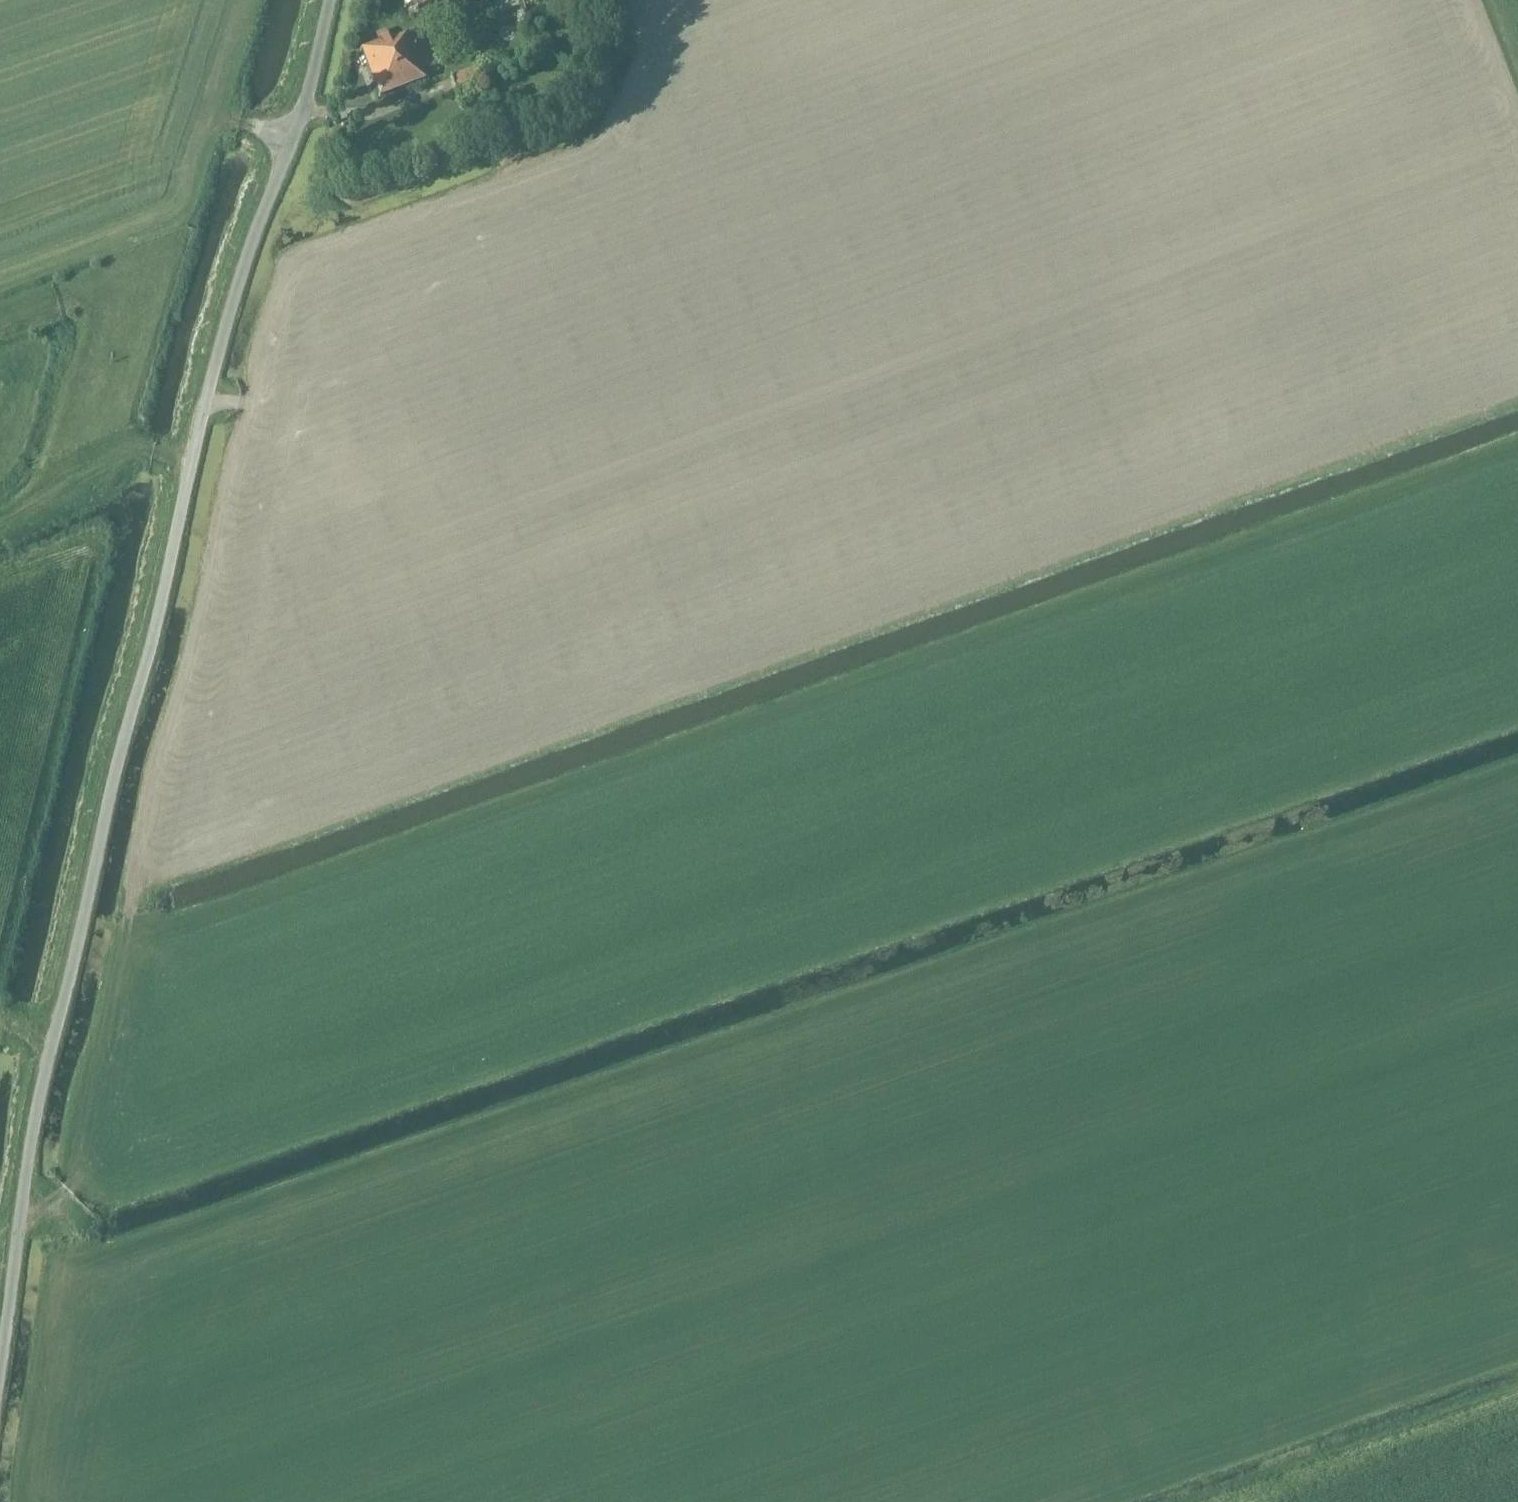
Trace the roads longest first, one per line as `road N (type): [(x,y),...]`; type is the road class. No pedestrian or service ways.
road 1 (unclassified): [(0,1366),(38,1099),(122,745),(238,281),(304,108),(331,0)]
road 2 (track): [(226,495),(248,405),(207,399)]

